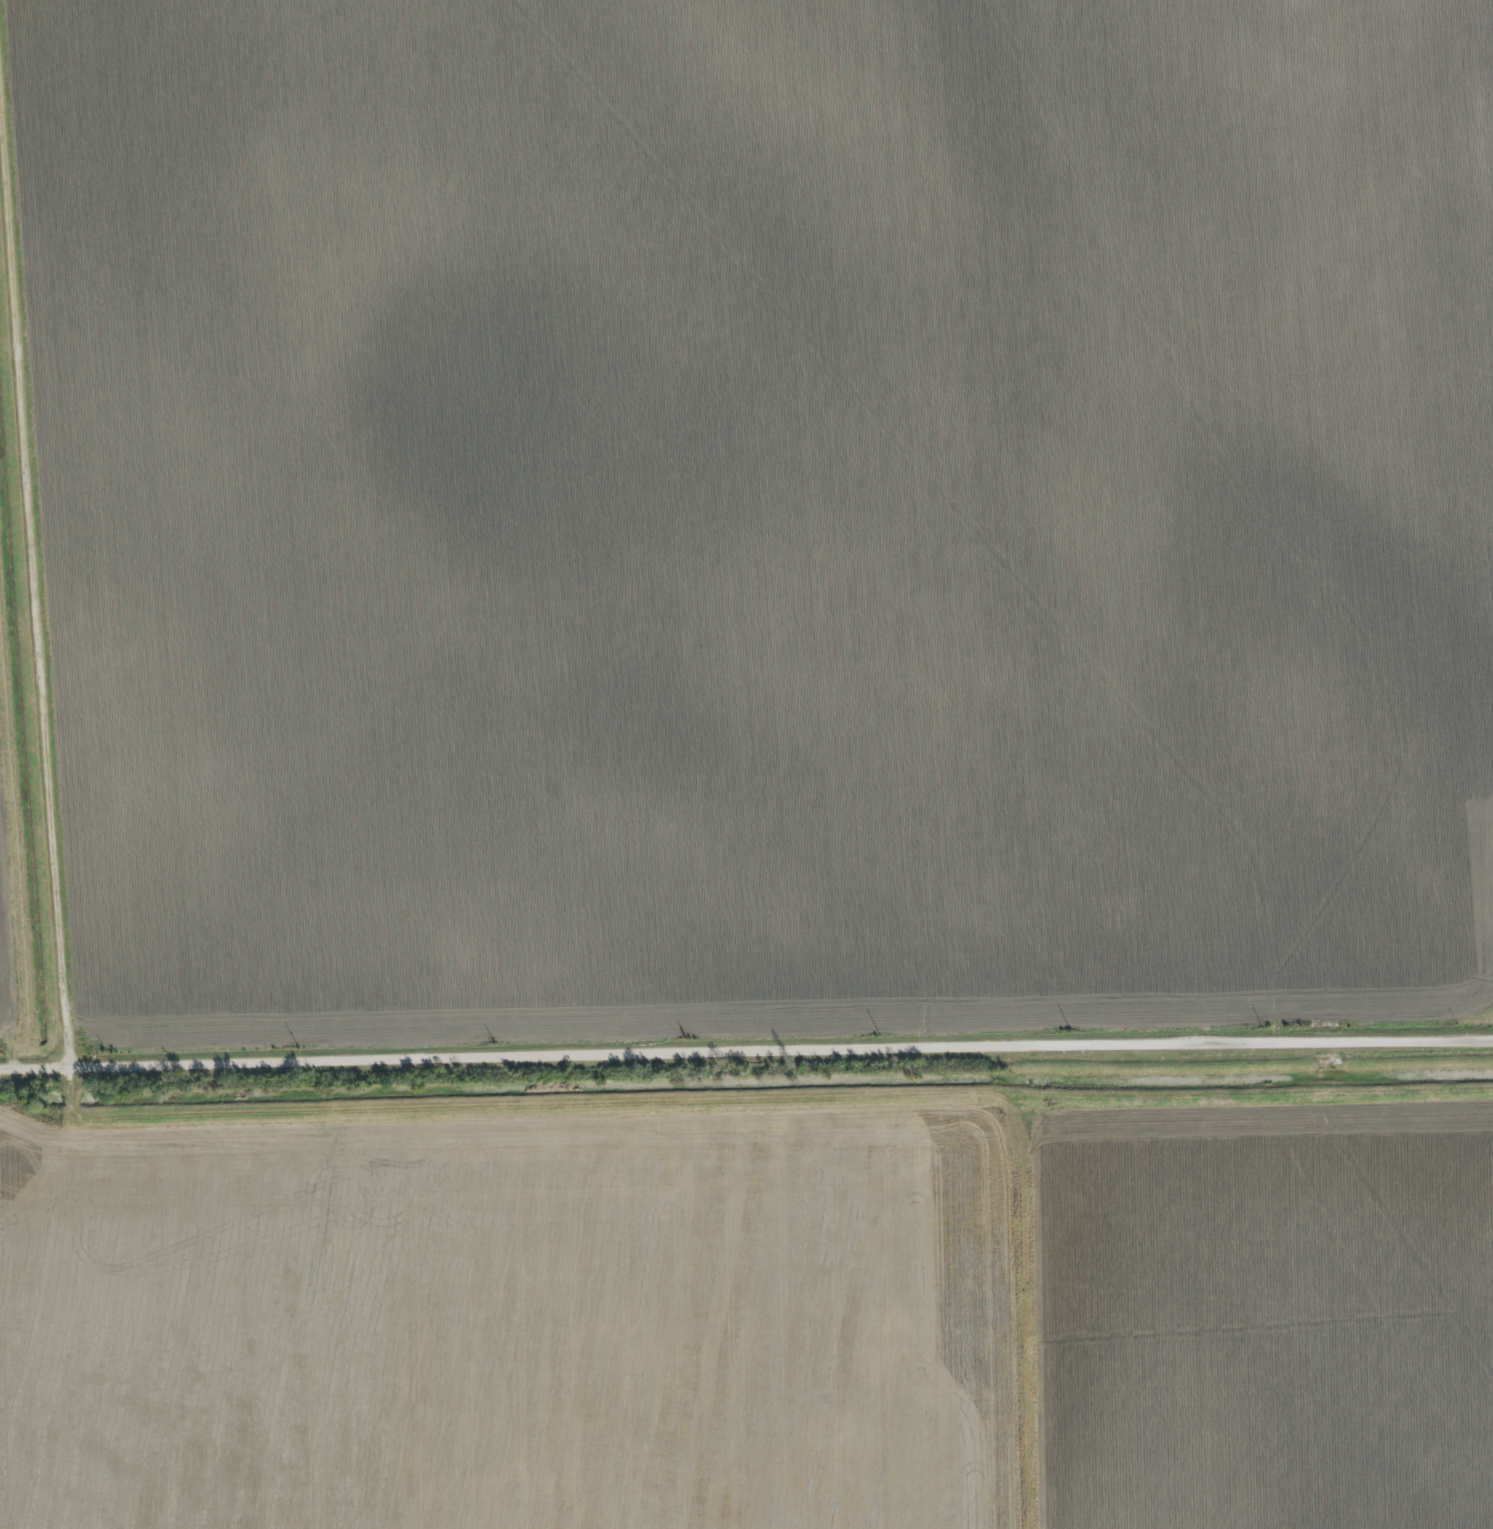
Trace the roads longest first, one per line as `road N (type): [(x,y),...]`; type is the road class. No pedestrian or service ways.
road 1 (residential): [(0,1071),(1492,1039)]
road 2 (track): [(0,39),(75,1031),(62,1069)]

